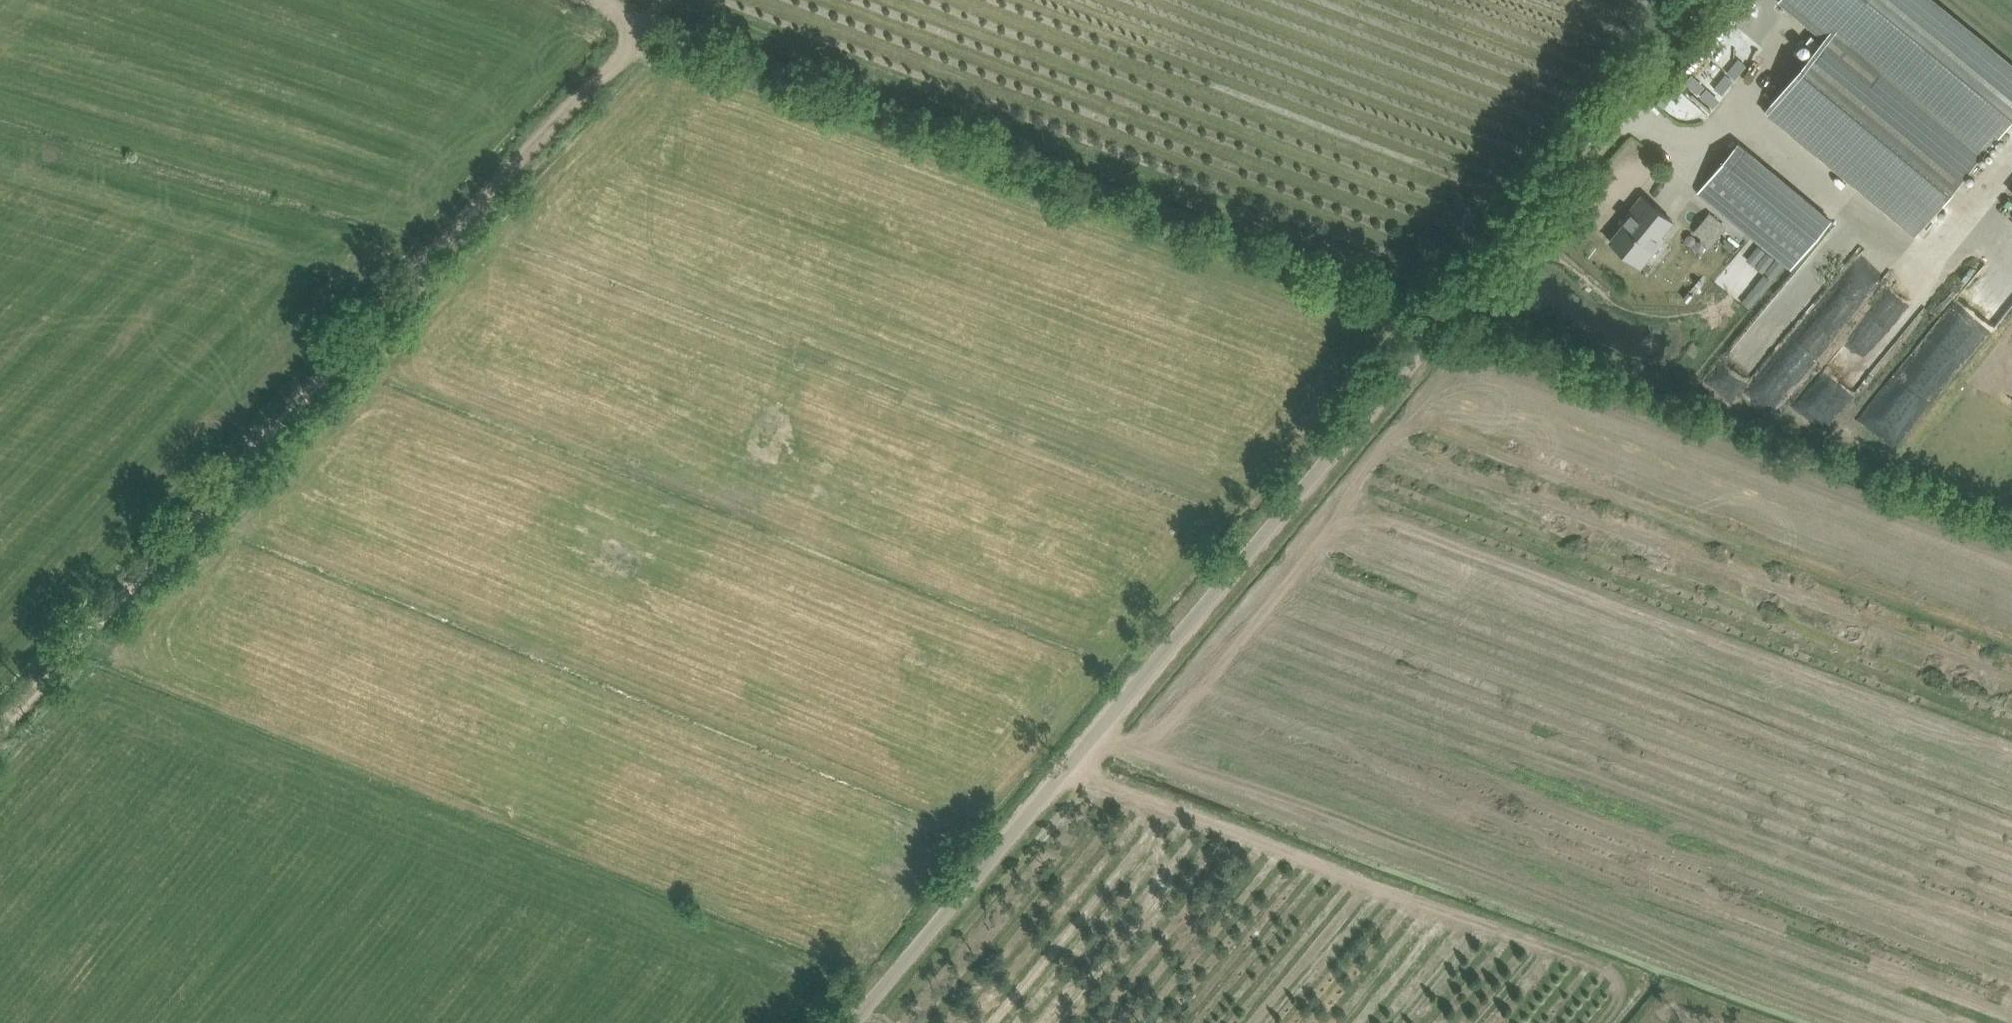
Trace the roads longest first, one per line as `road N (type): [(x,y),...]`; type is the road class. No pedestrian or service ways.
road 1 (unclassified): [(891,1022),(1718,0)]
road 2 (track): [(0,746),(629,46),(618,16),(588,0)]

